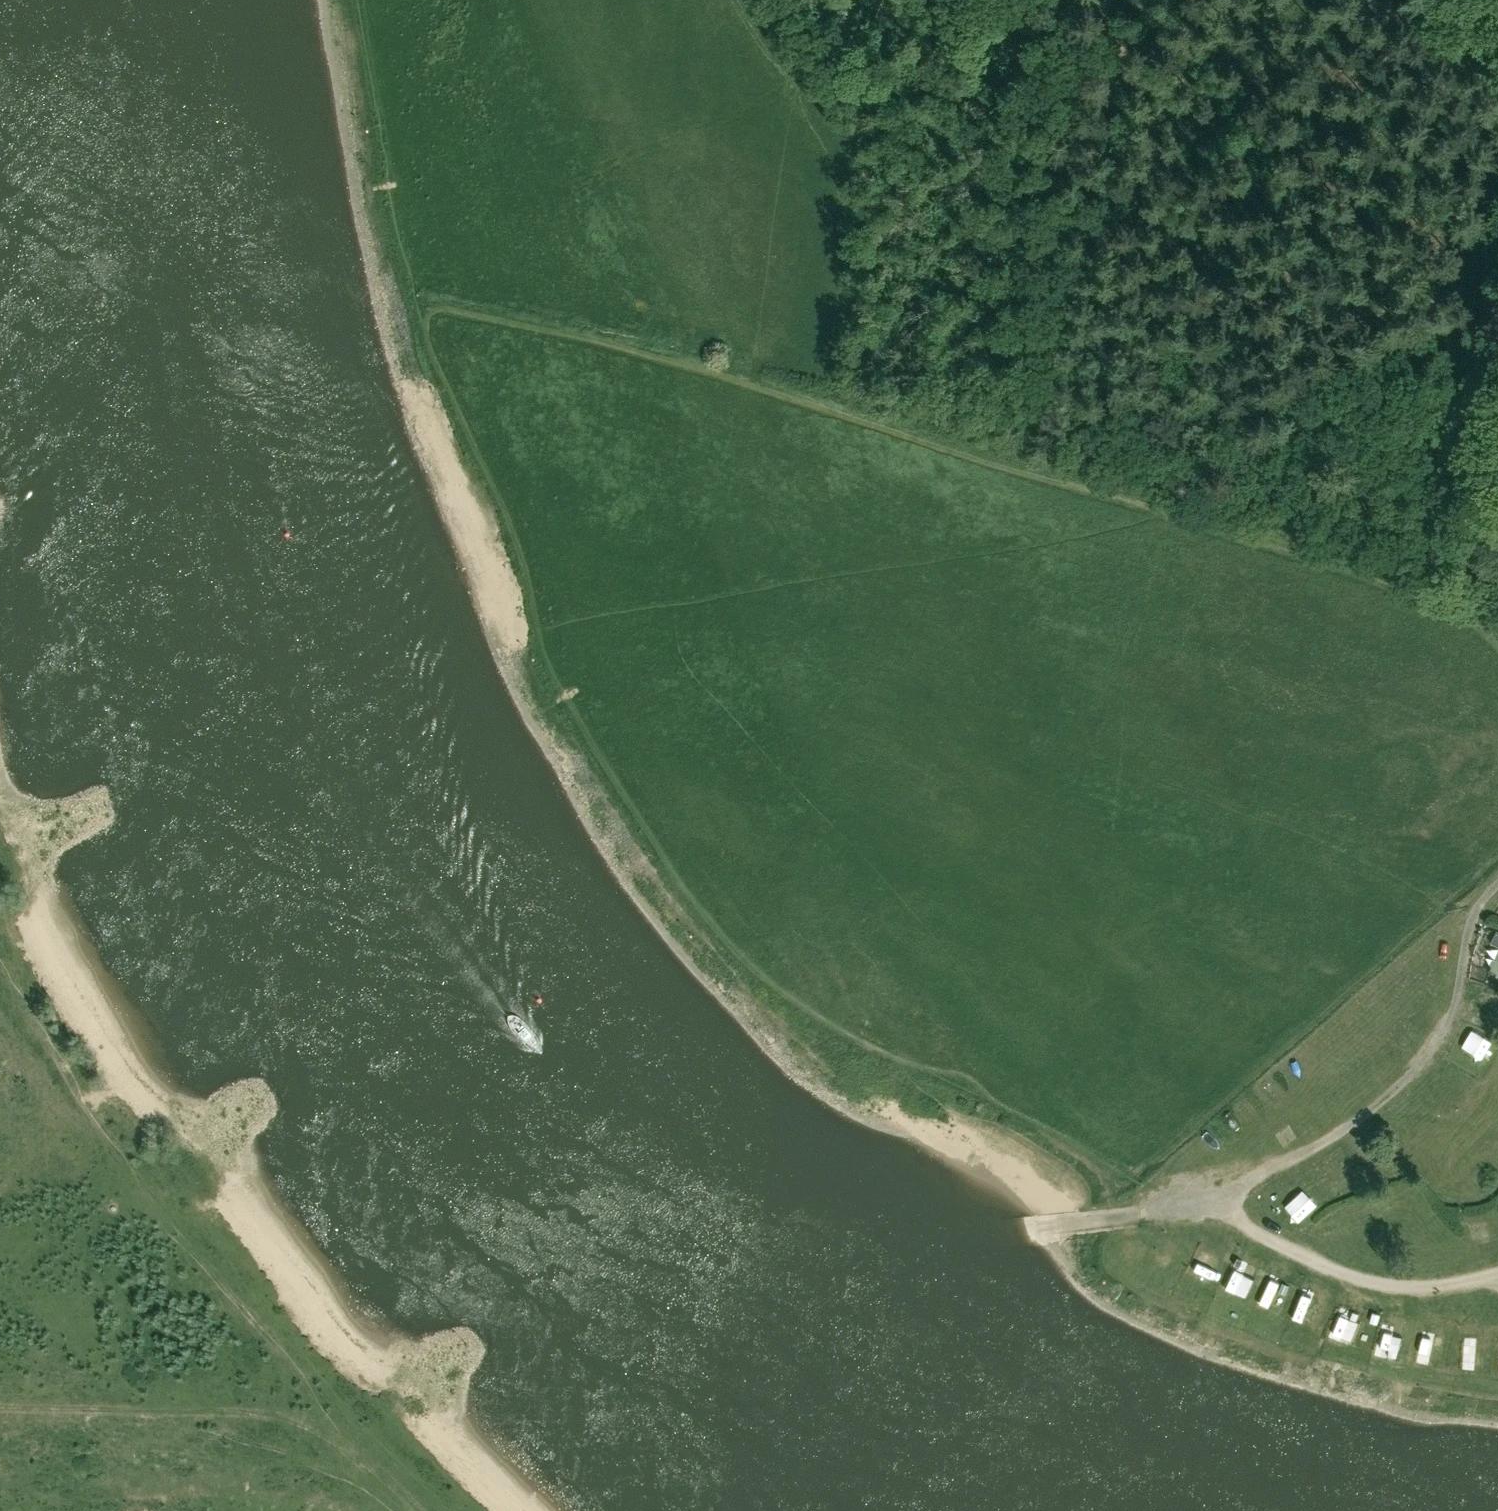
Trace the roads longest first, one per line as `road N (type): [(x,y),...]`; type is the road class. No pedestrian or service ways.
road 1 (track): [(1307,0),(1266,504)]
road 2 (track): [(0,1417),(285,1407),(404,1510)]
road 3 (track): [(1497,63),(1388,0)]

